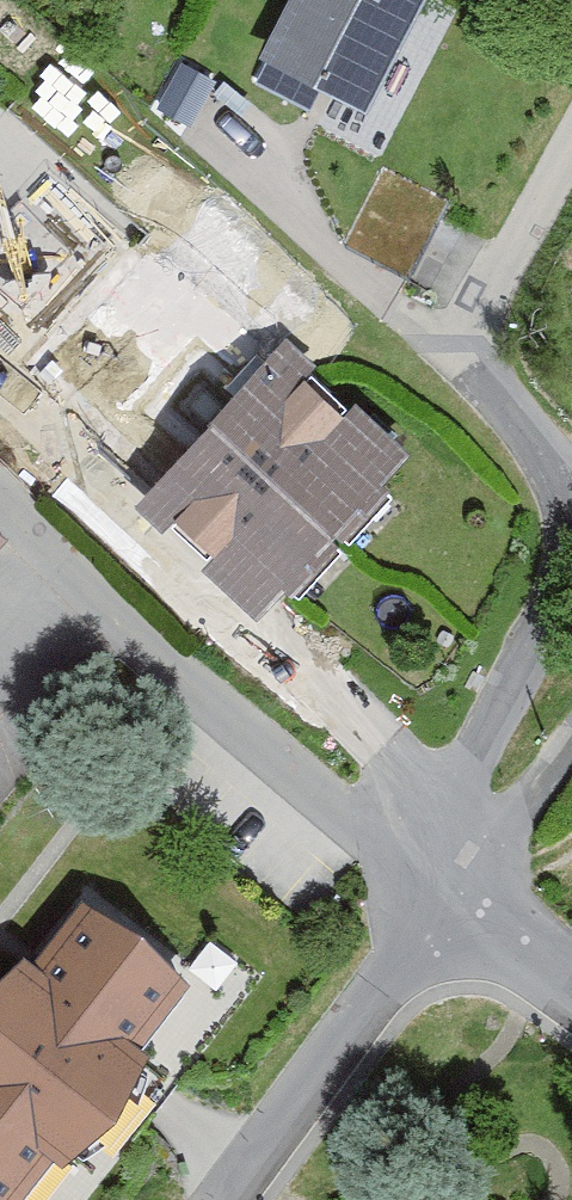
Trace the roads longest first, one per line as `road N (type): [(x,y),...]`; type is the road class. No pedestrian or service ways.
road 1 (residential): [(571,131),(447,357),(519,421),(556,478),(570,569),(473,760),(442,900)]
road 2 (residential): [(0,502),(442,900)]
road 3 (residential): [(442,900),(224,1199)]
road 4 (residential): [(571,740),(442,900)]
road 5 (residential): [(442,900),(571,994)]

